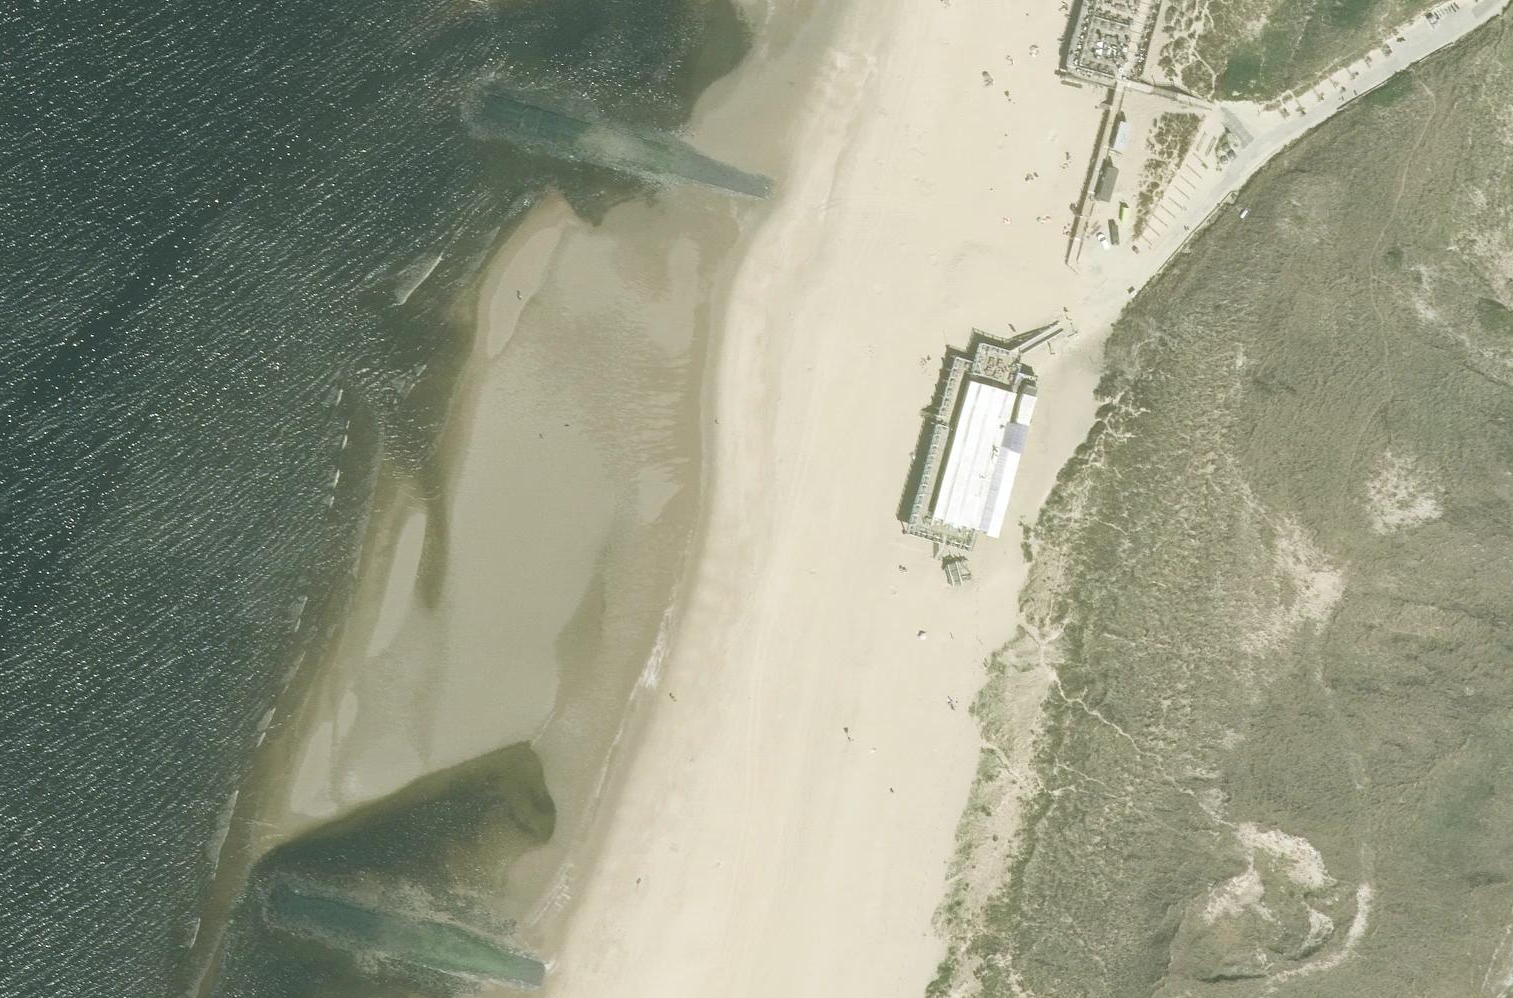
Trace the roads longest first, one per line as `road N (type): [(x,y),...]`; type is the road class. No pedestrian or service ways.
road 1 (unclassified): [(1492,0),(1264,144)]
road 2 (unclassified): [(1127,284),(1264,144)]

